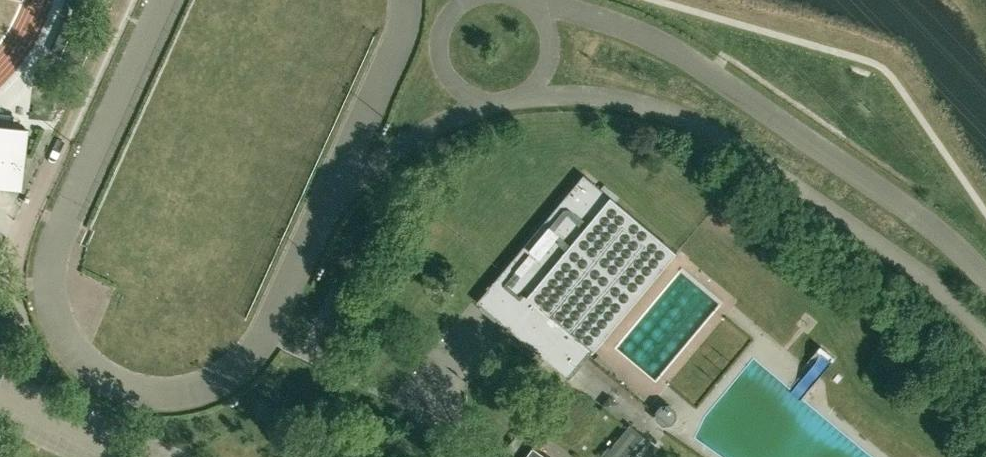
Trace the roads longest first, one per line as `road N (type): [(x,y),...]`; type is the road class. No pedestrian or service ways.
road 1 (unclassified): [(125,456),(0,402)]

